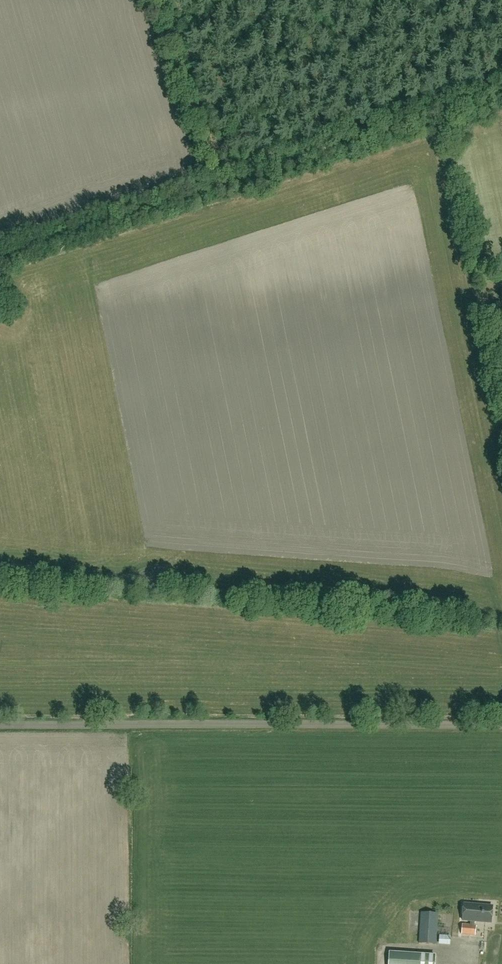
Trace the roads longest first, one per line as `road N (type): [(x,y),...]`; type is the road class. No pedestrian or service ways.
road 1 (unclassified): [(501,725),(0,724)]

